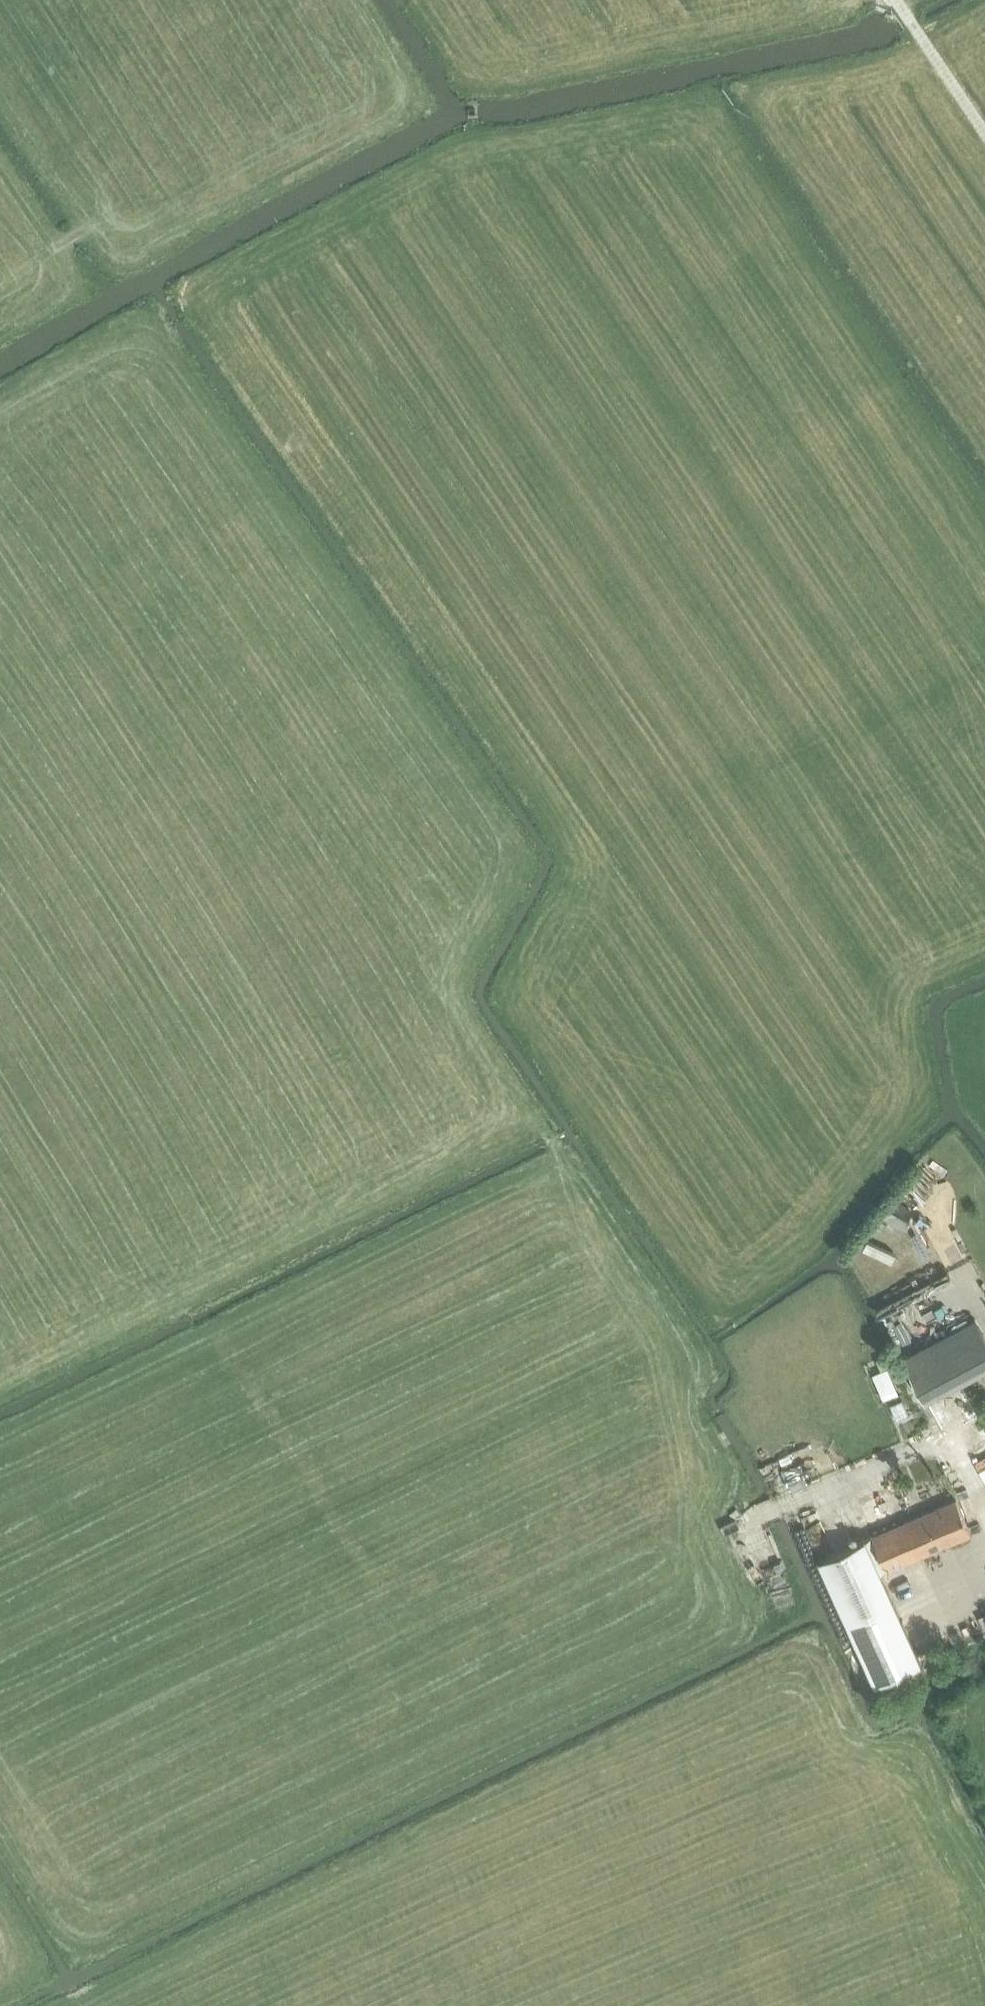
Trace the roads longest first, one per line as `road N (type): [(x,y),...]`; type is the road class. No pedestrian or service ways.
road 1 (track): [(984,134),(898,0)]

